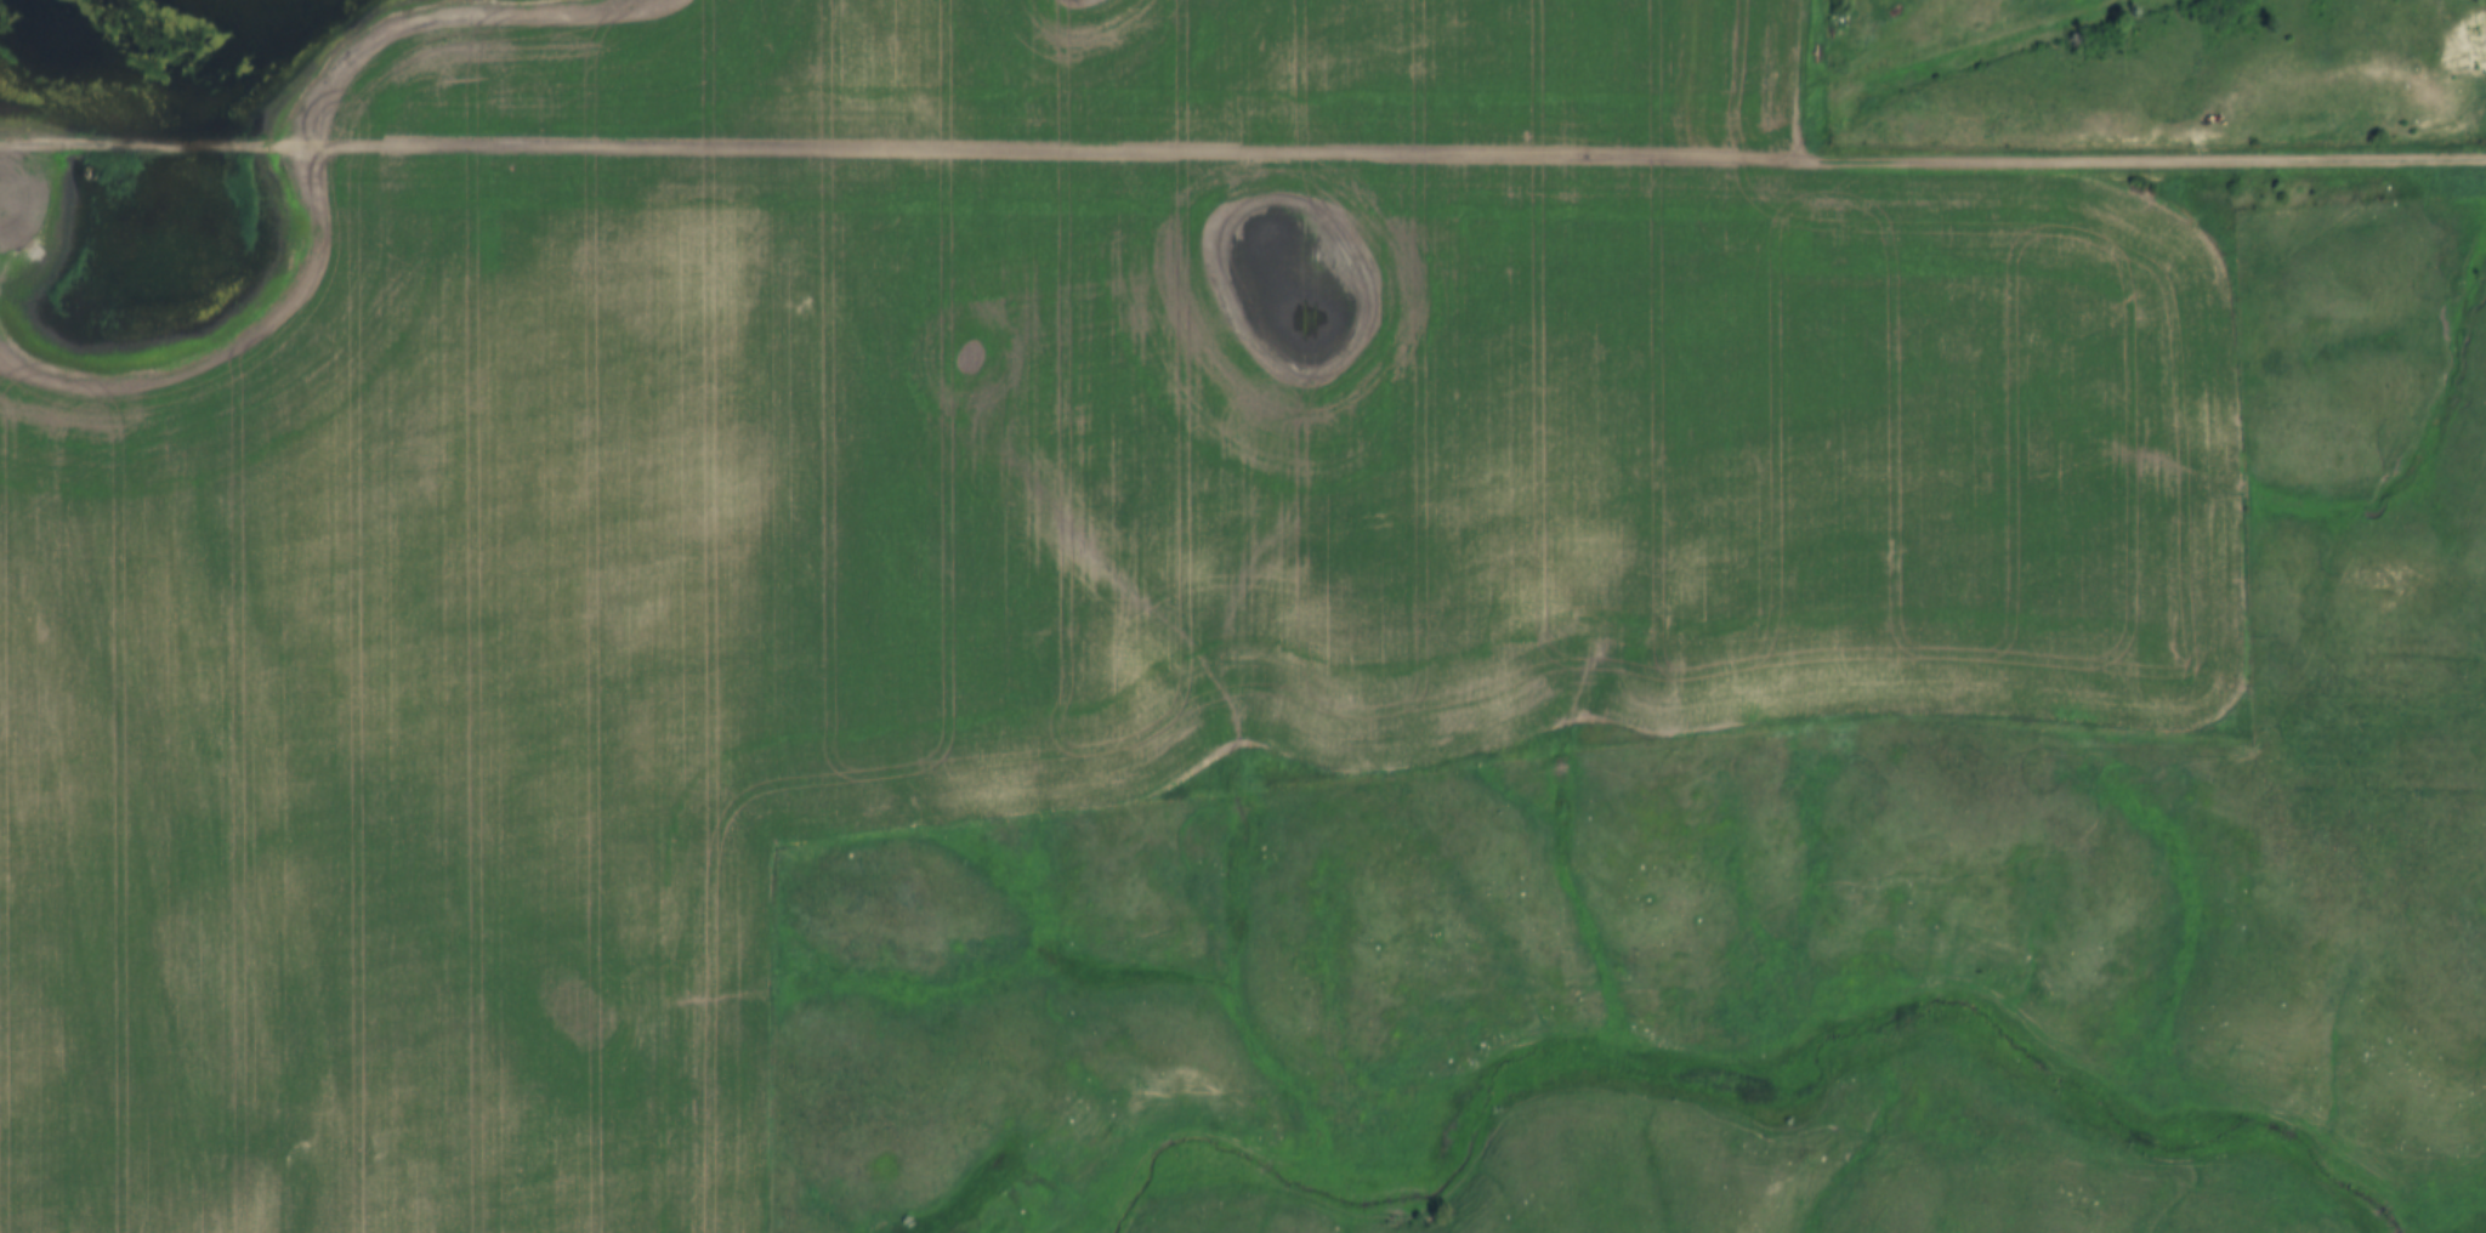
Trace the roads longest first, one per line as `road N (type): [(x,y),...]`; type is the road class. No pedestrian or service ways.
road 1 (track): [(2485,158),(1102,155),(745,147),(668,154),(614,143),(509,140),(0,141)]
road 2 (track): [(2101,0),(1843,78),(1788,113),(1797,158)]

